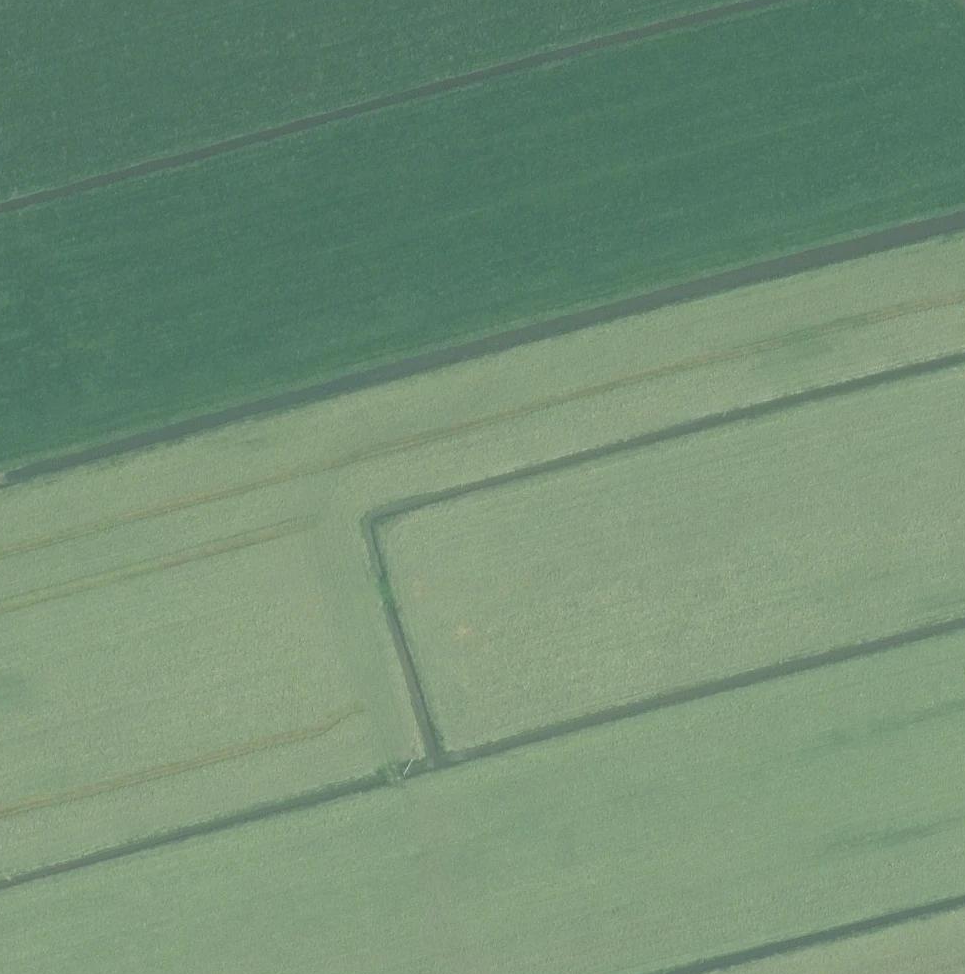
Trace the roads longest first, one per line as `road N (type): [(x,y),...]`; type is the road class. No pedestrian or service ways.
road 1 (track): [(595,339),(964,244)]
road 2 (track): [(770,973),(964,925)]

